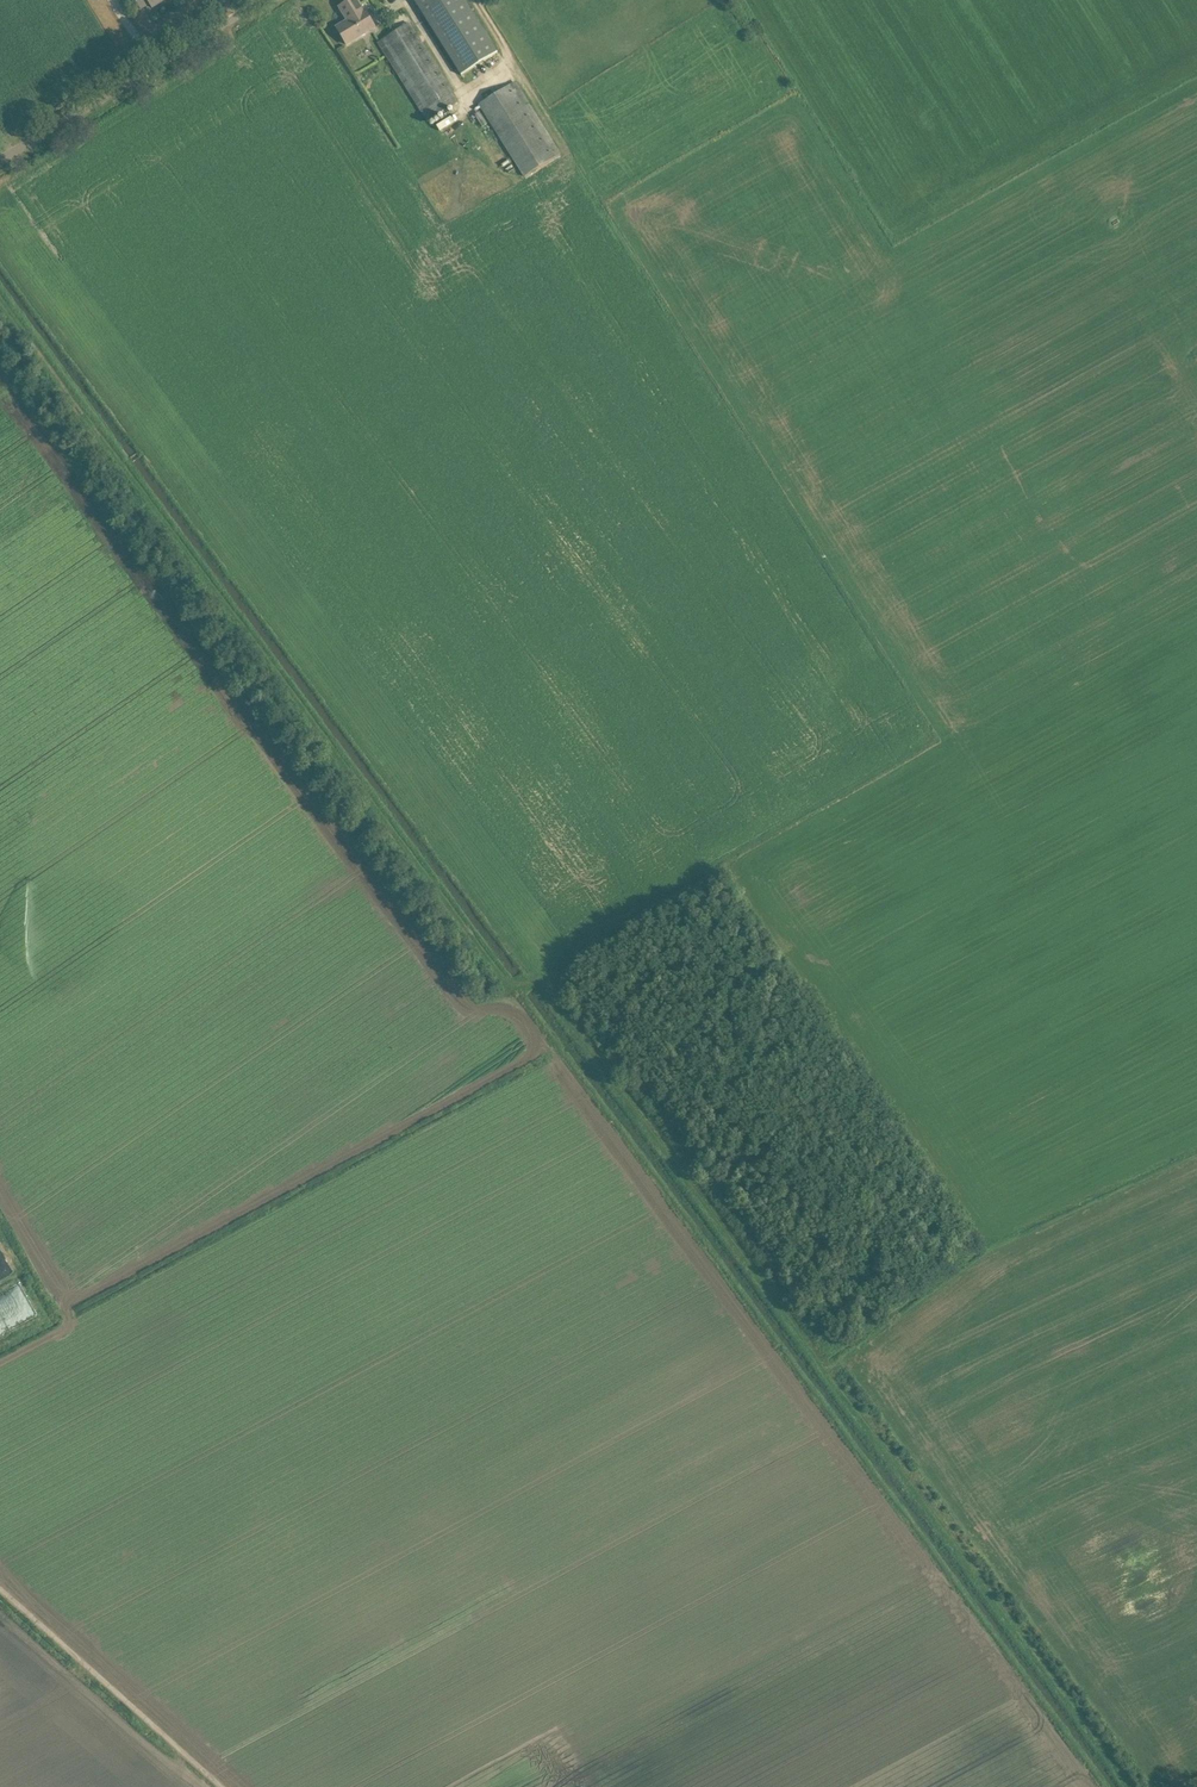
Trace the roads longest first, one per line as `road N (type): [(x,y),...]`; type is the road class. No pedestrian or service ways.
road 1 (track): [(1126,1786),(0,265)]
road 2 (track): [(518,989),(0,291)]
road 3 (unclassified): [(0,165),(271,0)]
road 4 (unclassified): [(0,1593),(218,1786)]

